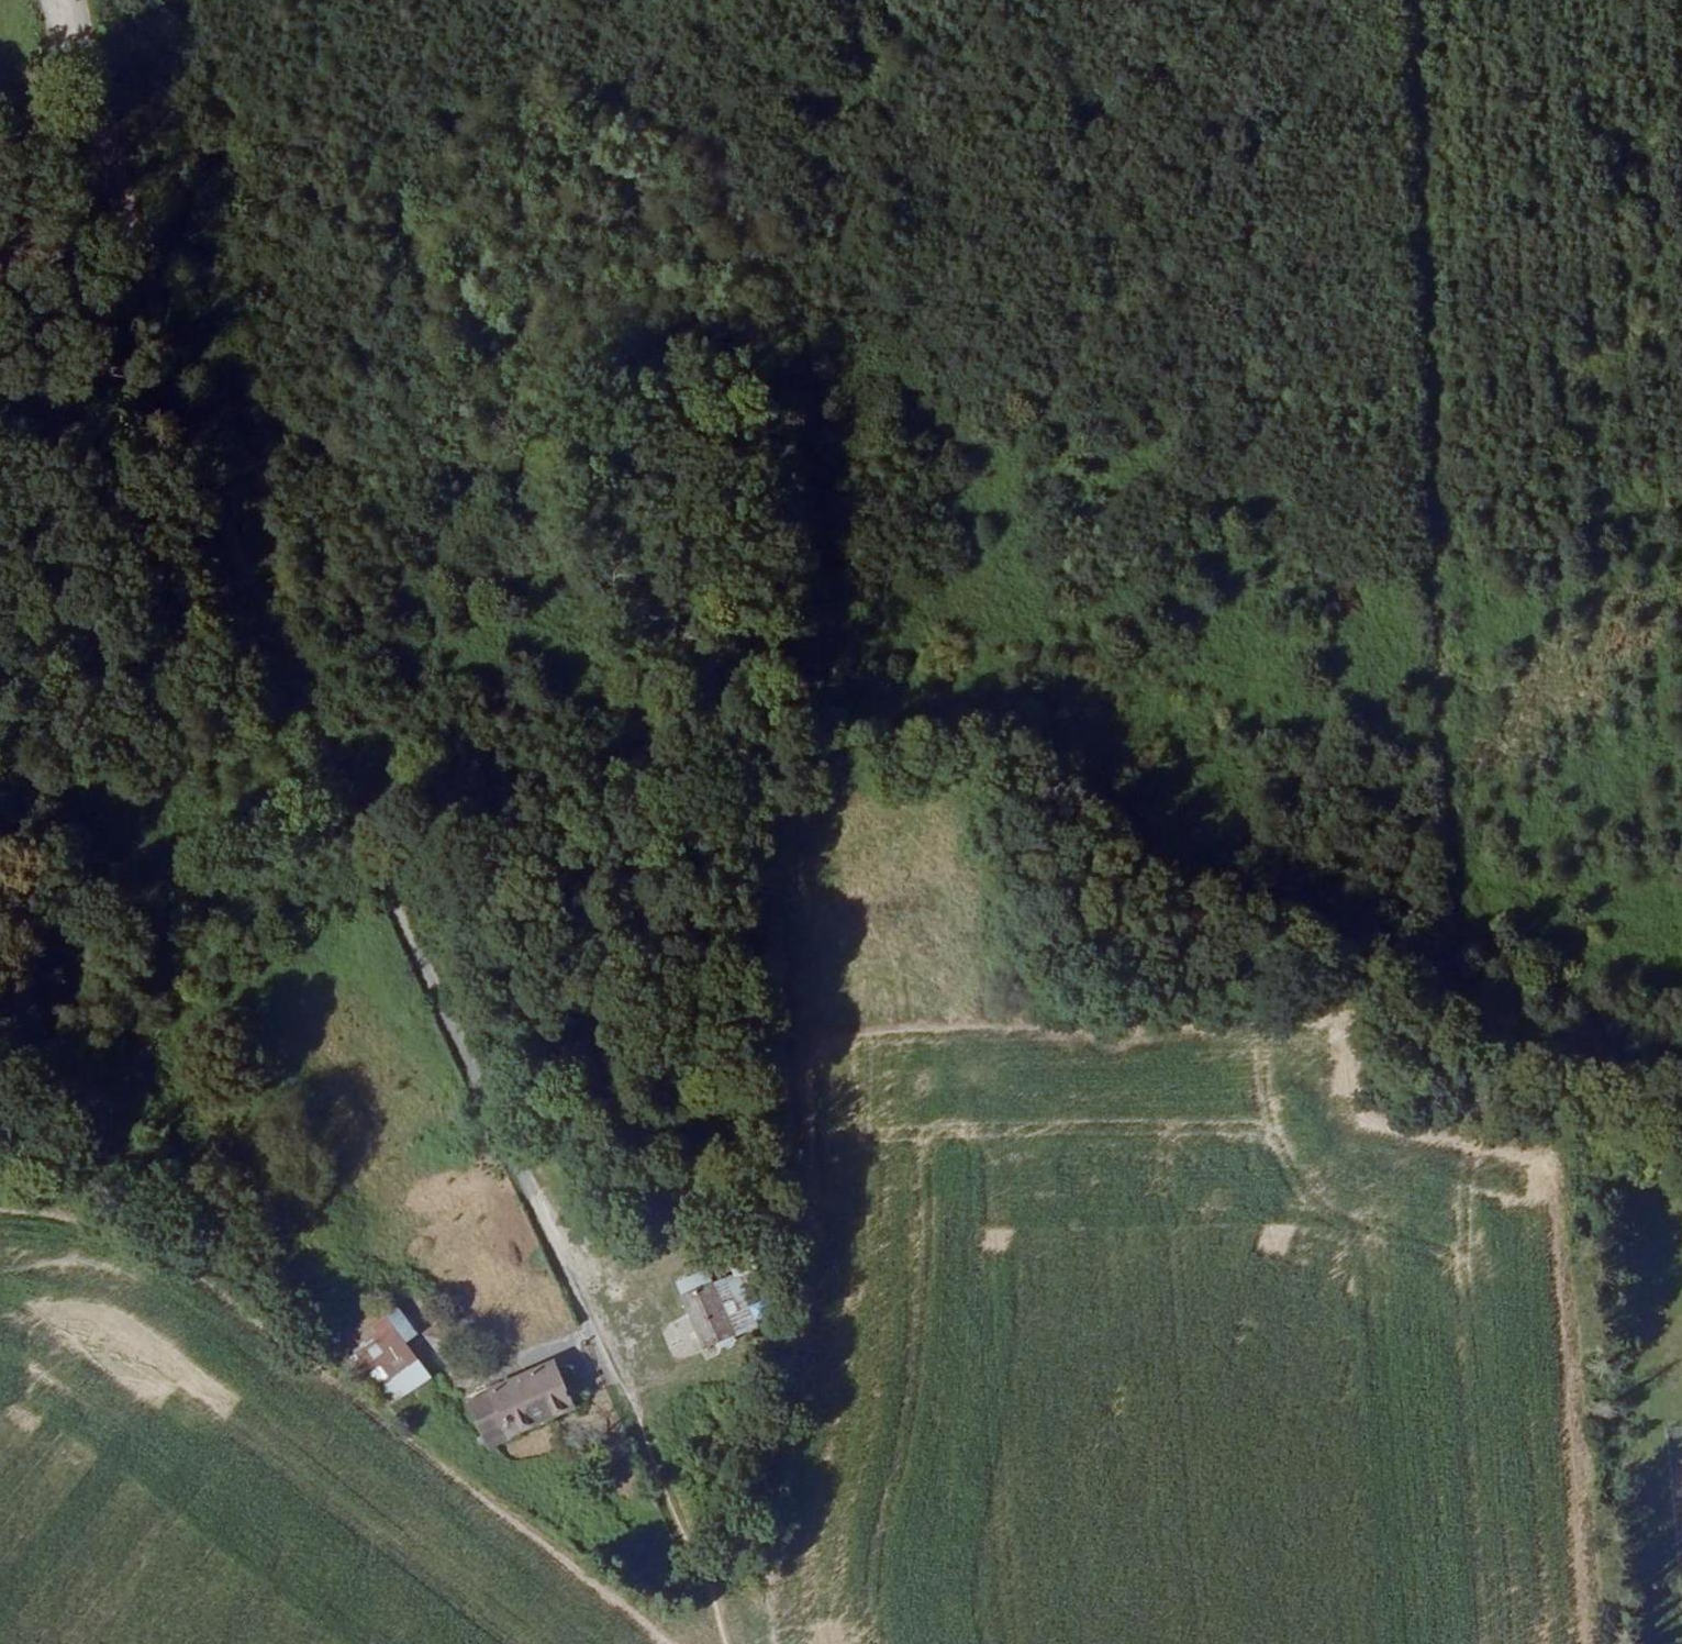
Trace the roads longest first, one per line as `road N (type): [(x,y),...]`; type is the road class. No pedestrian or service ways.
road 1 (unclassified): [(86,0),(190,418),(389,878),(542,1192)]
road 2 (track): [(542,1192),(689,1526),(728,1643)]

